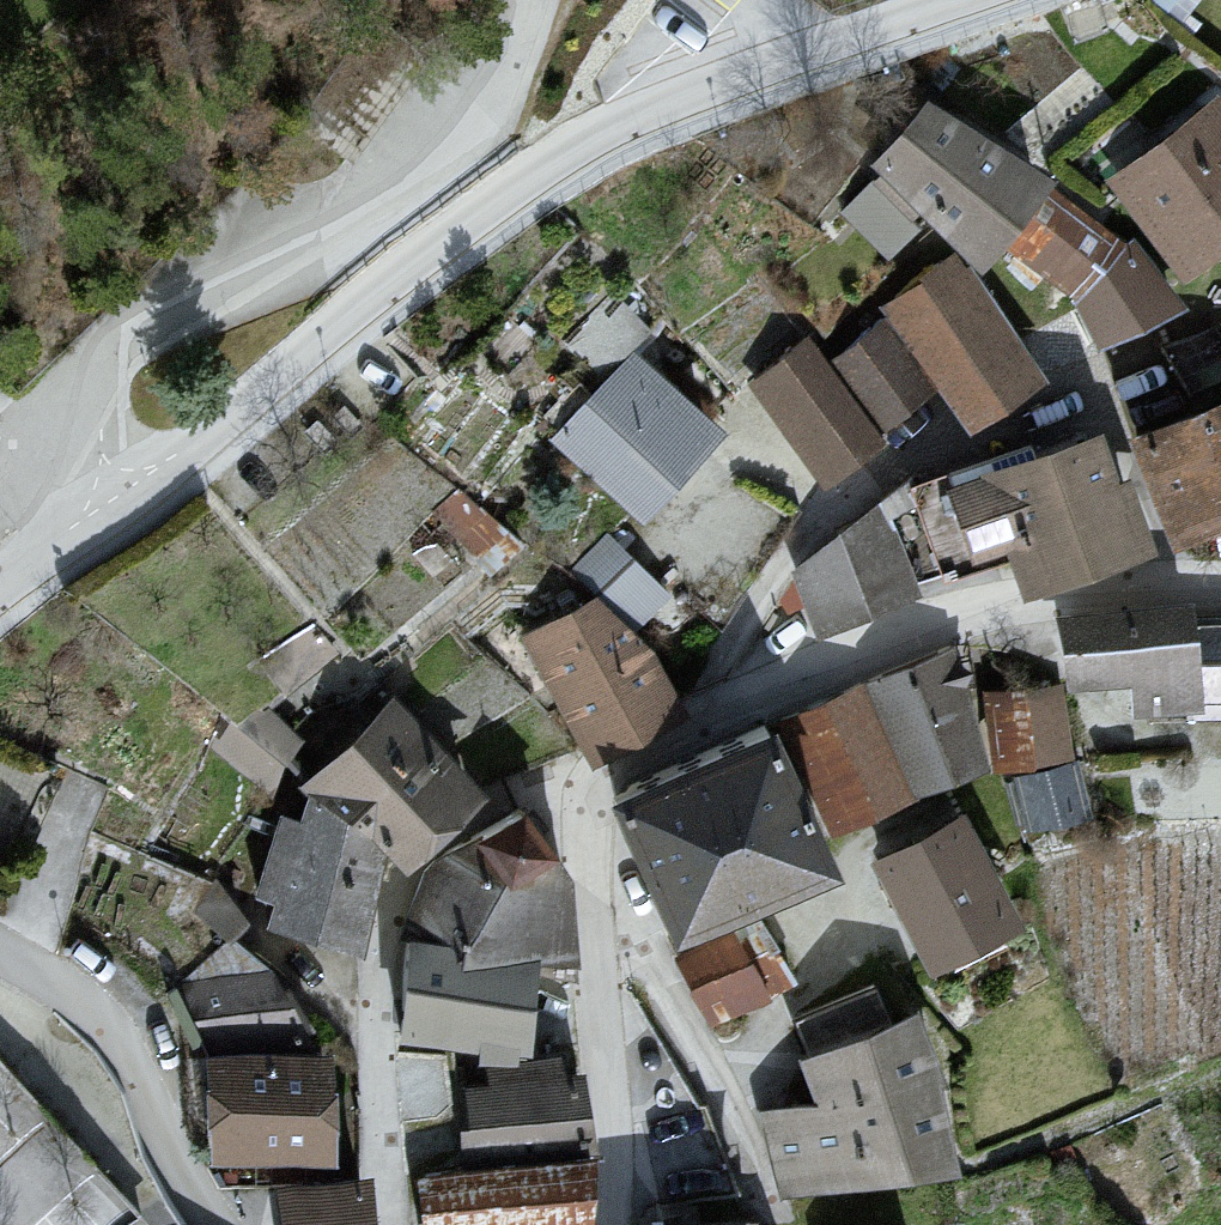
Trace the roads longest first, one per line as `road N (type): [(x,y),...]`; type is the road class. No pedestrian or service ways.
road 1 (residential): [(1000,0),(748,76),(538,179),(198,437),(97,502)]
road 2 (residential): [(97,502),(105,403),(125,352),(376,213),(443,165),(505,94),(534,0)]
road 3 (residential): [(1220,594),(982,627),(806,676),(712,720),(621,777)]
road 4 (residential): [(391,1224),(377,1057),(382,965),(393,915),(414,873),(464,829),(519,801),(621,777)]
road 5 (residential): [(621,777),(593,820),(606,1224)]
road 6 (residential): [(204,1224),(103,1026),(0,952)]
road 7 (residential): [(97,502),(0,592)]

